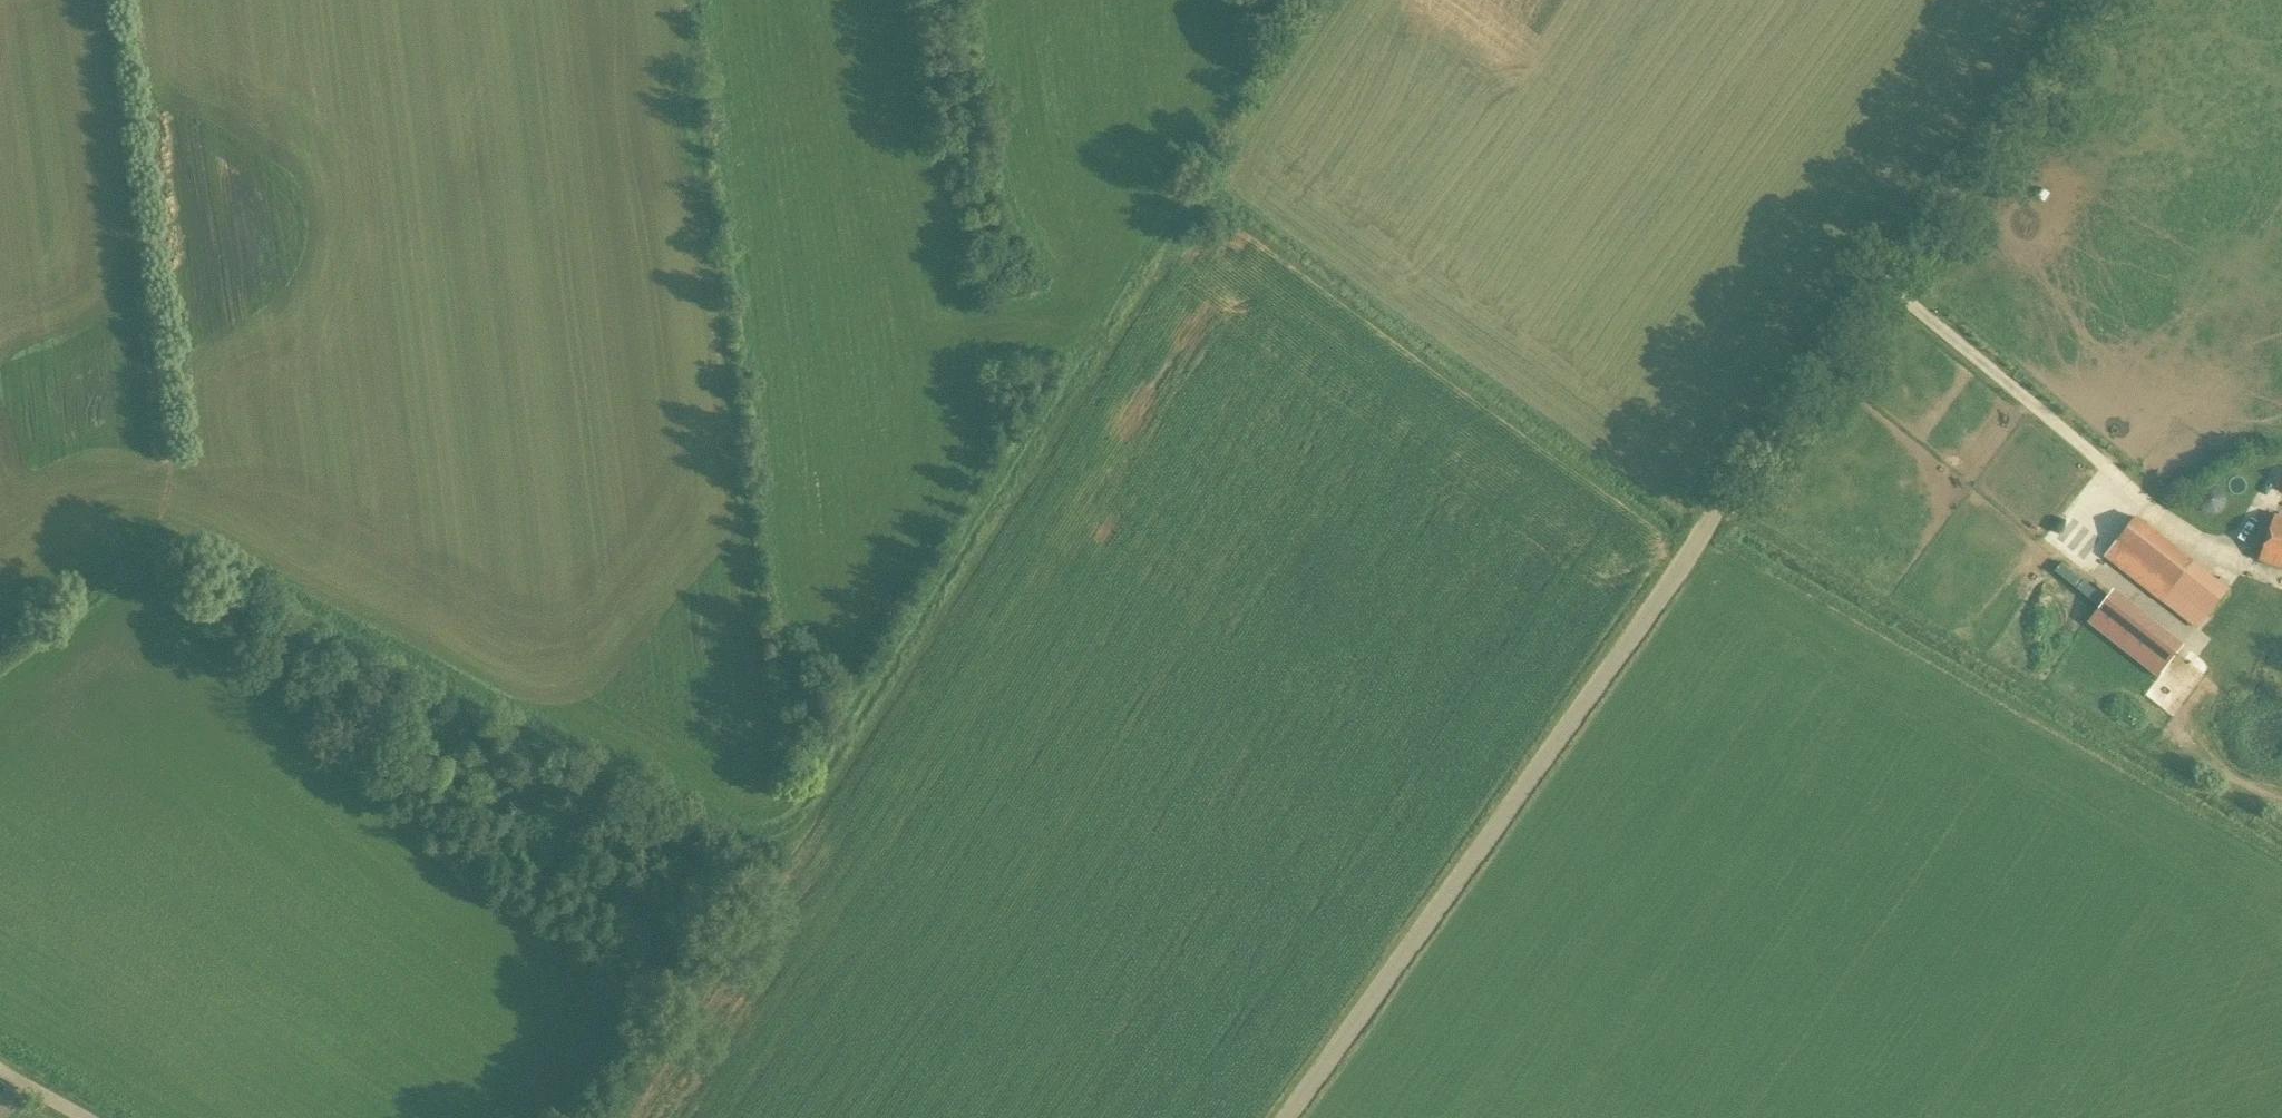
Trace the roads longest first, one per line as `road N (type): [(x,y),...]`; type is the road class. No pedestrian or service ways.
road 1 (unclassified): [(1286,1117),(2090,0)]

